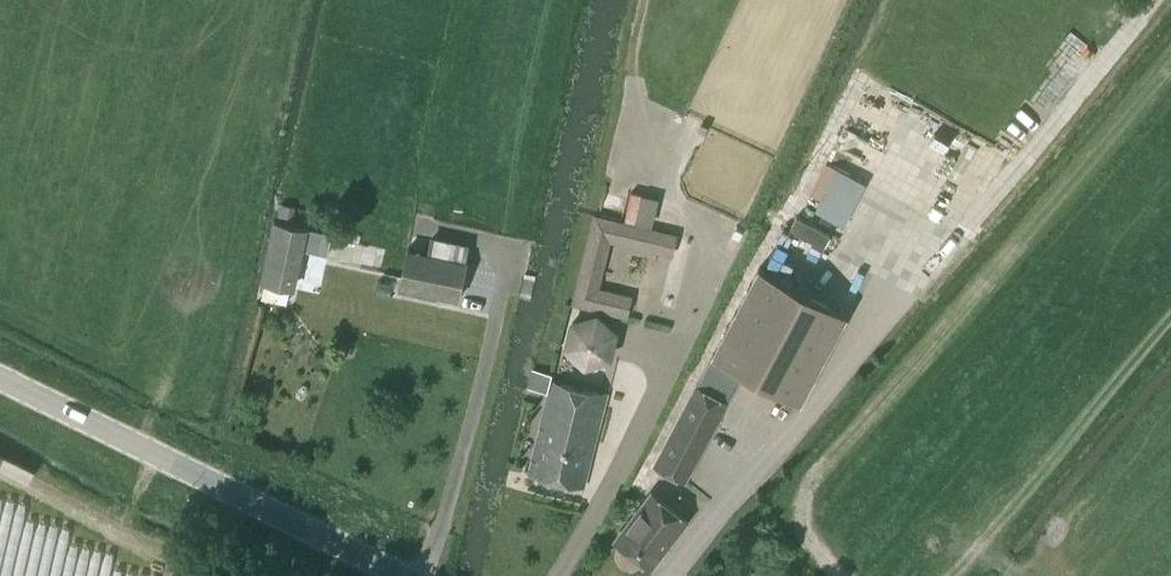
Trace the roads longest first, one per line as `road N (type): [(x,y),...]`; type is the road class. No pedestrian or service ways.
road 1 (track): [(1170,63),(795,503),(841,575)]
road 2 (track): [(561,575),(615,487),(710,262),(673,194),(631,81),(651,0)]
road 3 (unclassified): [(388,575),(0,384)]

